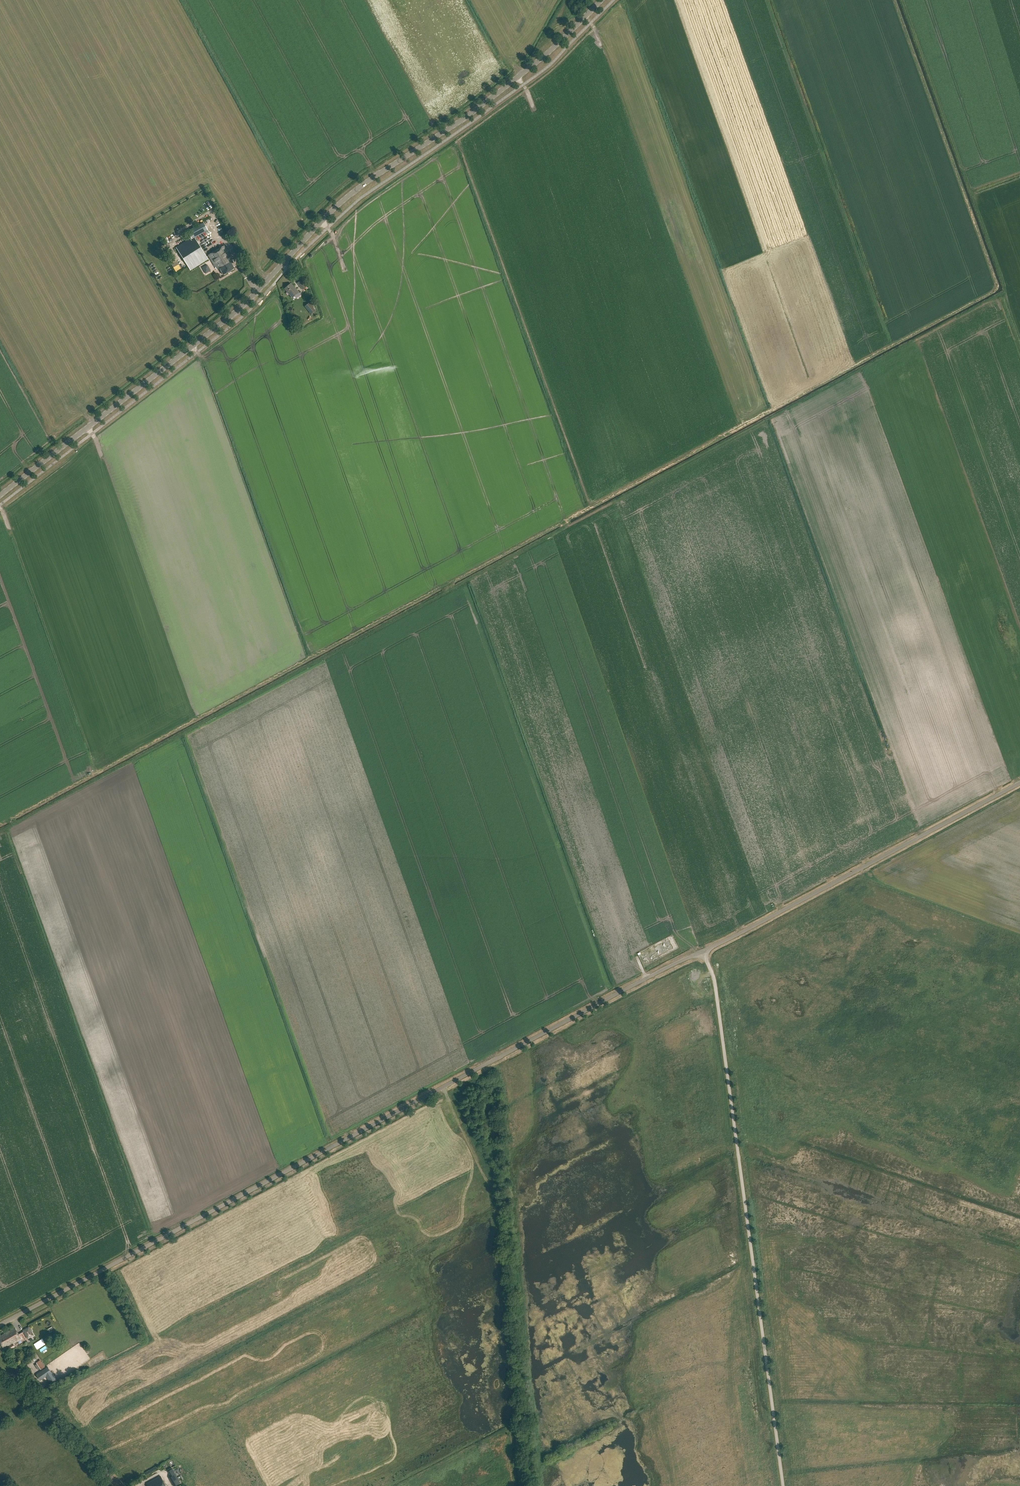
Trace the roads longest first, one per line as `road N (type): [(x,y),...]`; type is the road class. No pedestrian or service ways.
road 1 (unclassified): [(0,1325),(704,951)]
road 2 (tertiary): [(0,495),(242,306),(357,189),(524,72),(600,0)]
road 3 (unclassified): [(783,1485),(716,993),(704,951)]
road 4 (unclassified): [(704,951),(1019,783)]
road 5 (tertiary): [(120,1485),(35,1395),(0,1372)]

